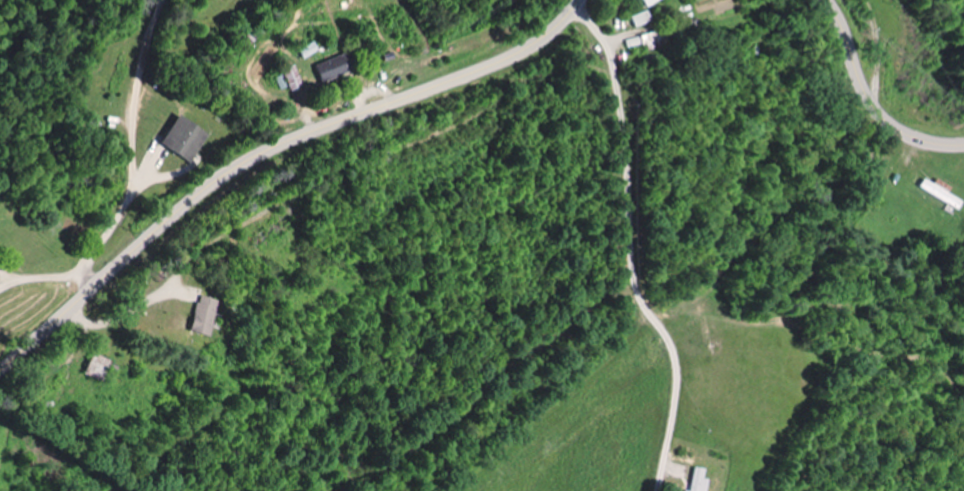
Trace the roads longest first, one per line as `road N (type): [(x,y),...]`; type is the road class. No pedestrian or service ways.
road 1 (secondary): [(0,373),(222,179),(278,148),(500,63),(552,31),(581,0)]
road 2 (residential): [(576,7),(609,56),(632,268),(670,347),(674,379),(654,490)]
road 3 (residential): [(75,305),(117,345),(174,375),(257,384),(265,409),(254,490)]
road 4 (residential): [(106,277),(155,152),(181,0)]
road 5 (secondary): [(823,0),(881,114),(926,142),(963,144)]

